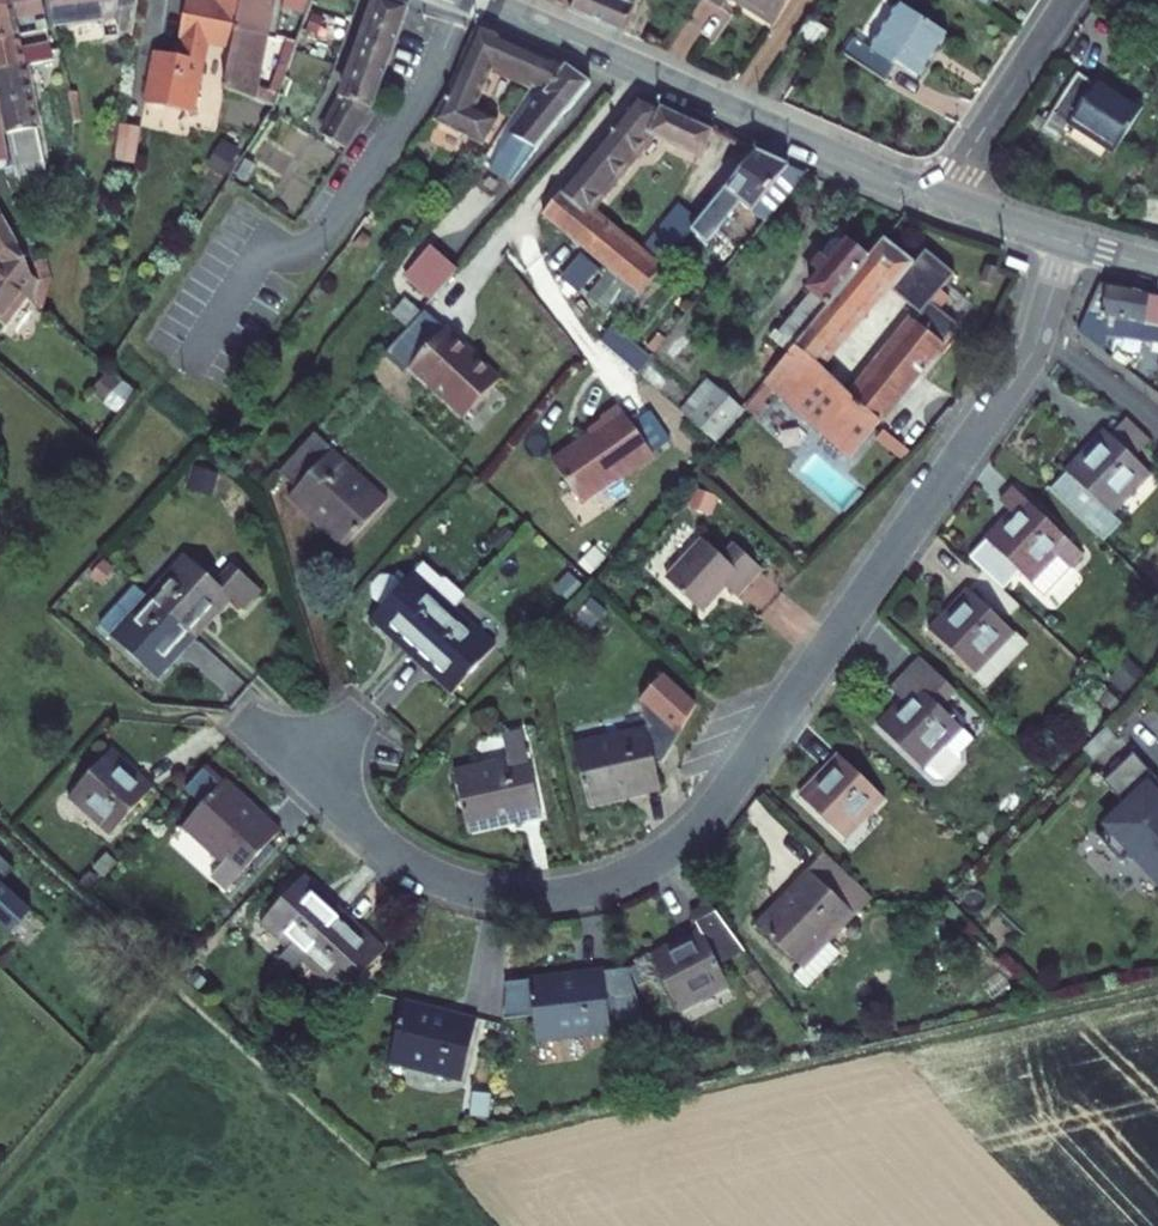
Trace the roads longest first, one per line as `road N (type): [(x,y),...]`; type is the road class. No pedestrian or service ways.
road 1 (residential): [(276,749),(387,848),(448,880),(552,894),(652,862),(694,830),(724,794),(1036,339)]
road 2 (tertiary): [(939,199),(474,0)]
road 3 (residential): [(939,199),(1066,0)]
road 4 (residential): [(1036,339),(1157,430)]
road 5 (tertiary): [(1064,240),(939,199)]

